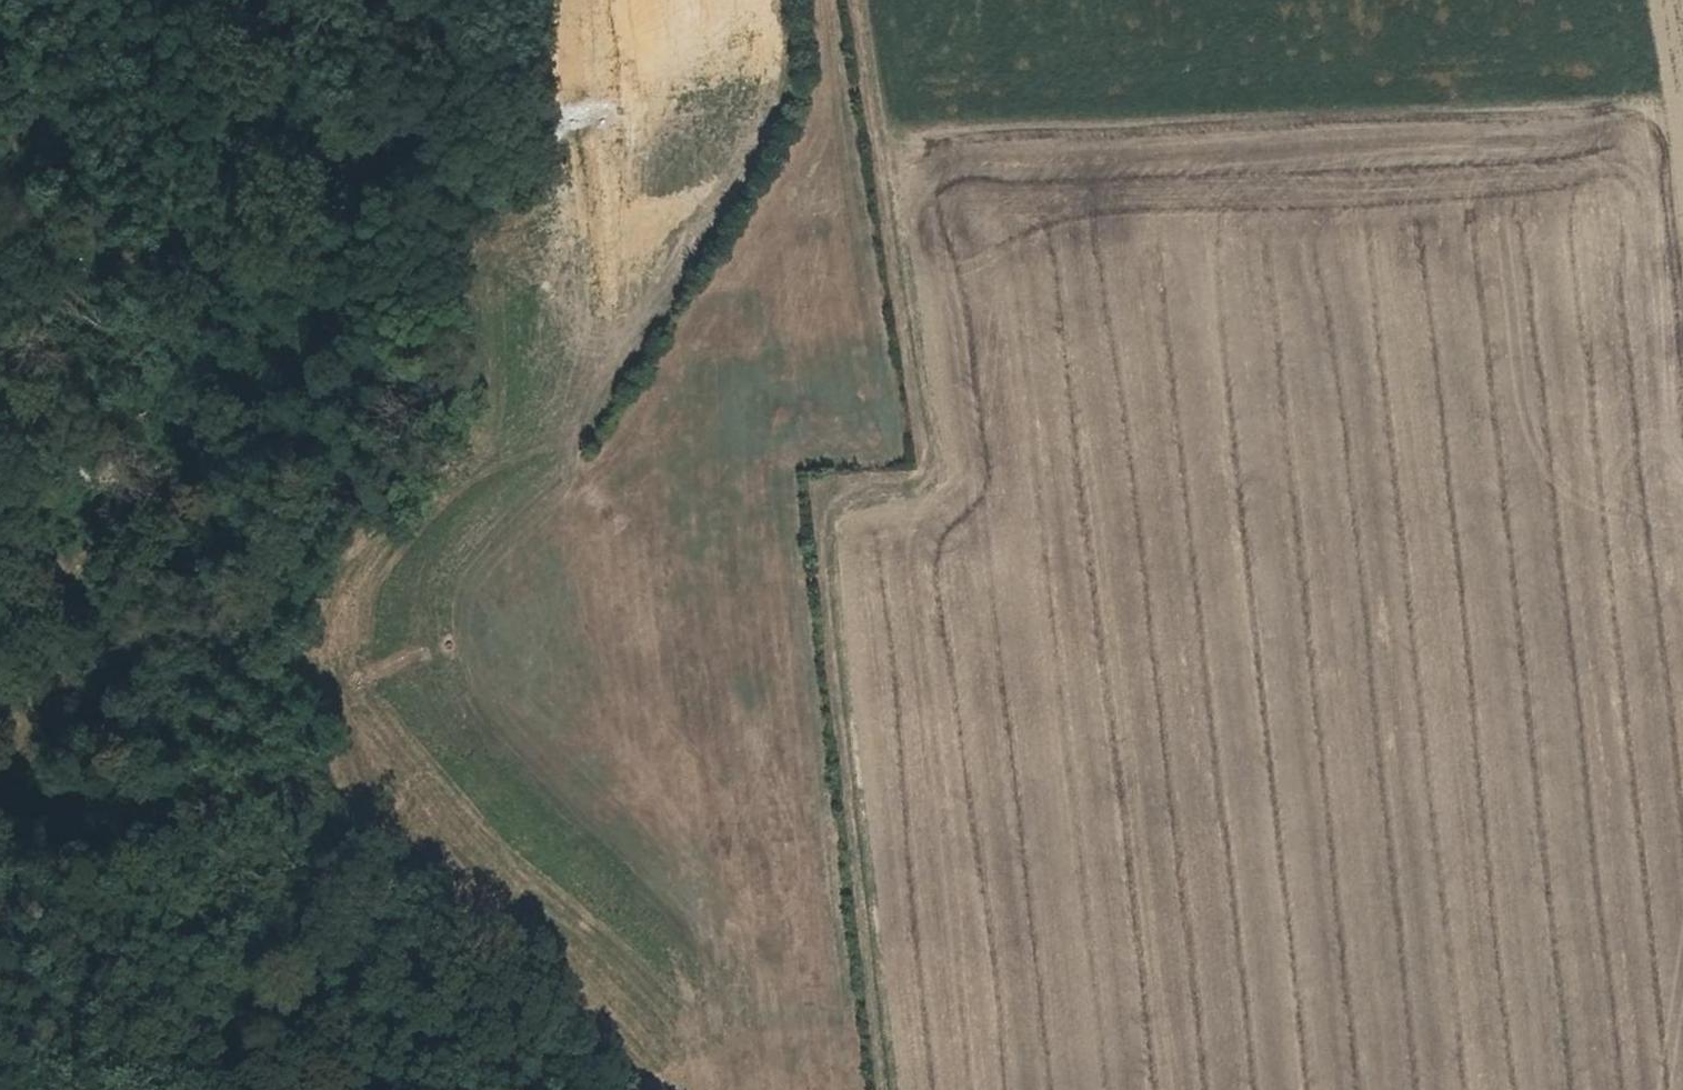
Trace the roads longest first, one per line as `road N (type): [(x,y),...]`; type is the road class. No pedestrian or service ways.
road 1 (track): [(884,1089),(823,550),(840,509),(911,483),(930,453),(861,0)]

